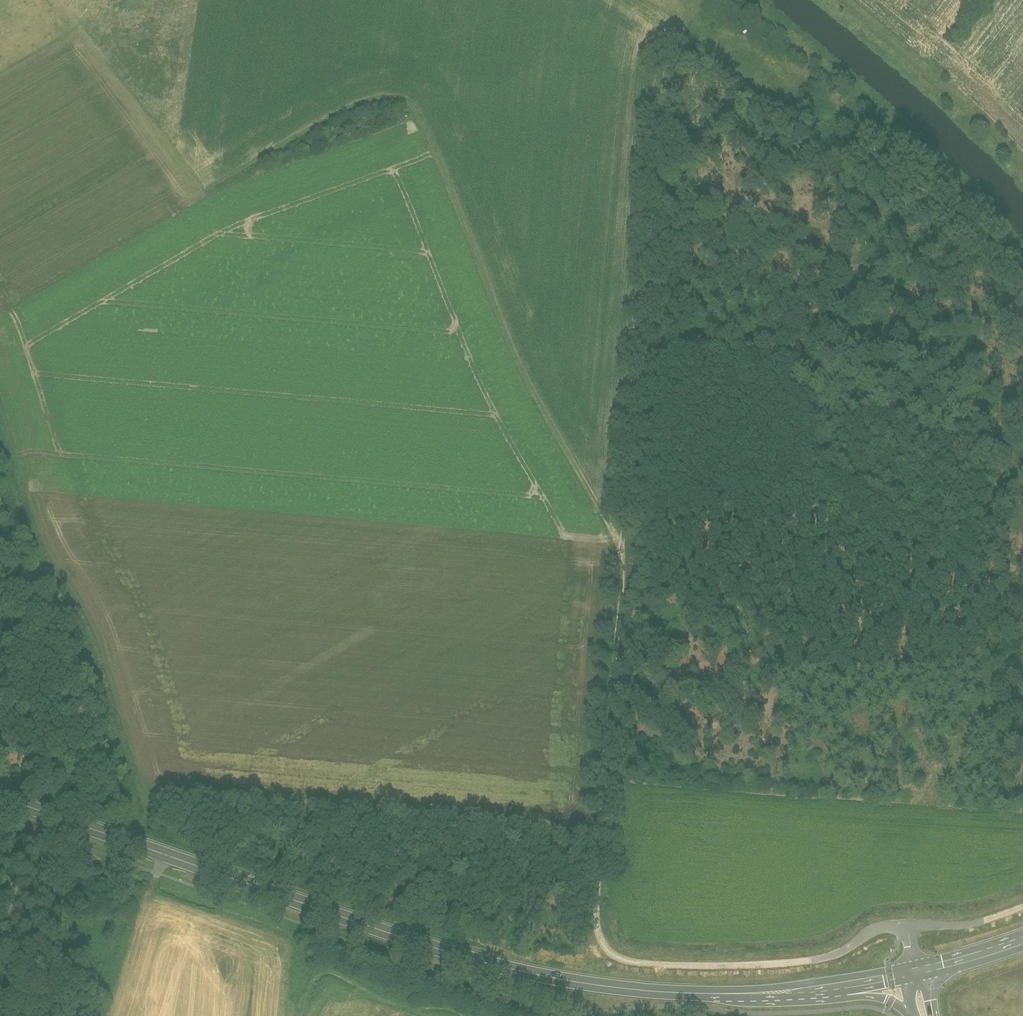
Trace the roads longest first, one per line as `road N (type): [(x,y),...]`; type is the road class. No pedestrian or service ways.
road 1 (primary): [(0,800),(481,962),(609,987),(796,991)]
road 2 (track): [(595,866),(598,936),(611,956),(637,963),(808,963),(880,927),(977,924),(1022,908)]
road 3 (primary): [(796,991),(915,974)]
road 4 (primary): [(796,991),(880,998),(910,1015)]

